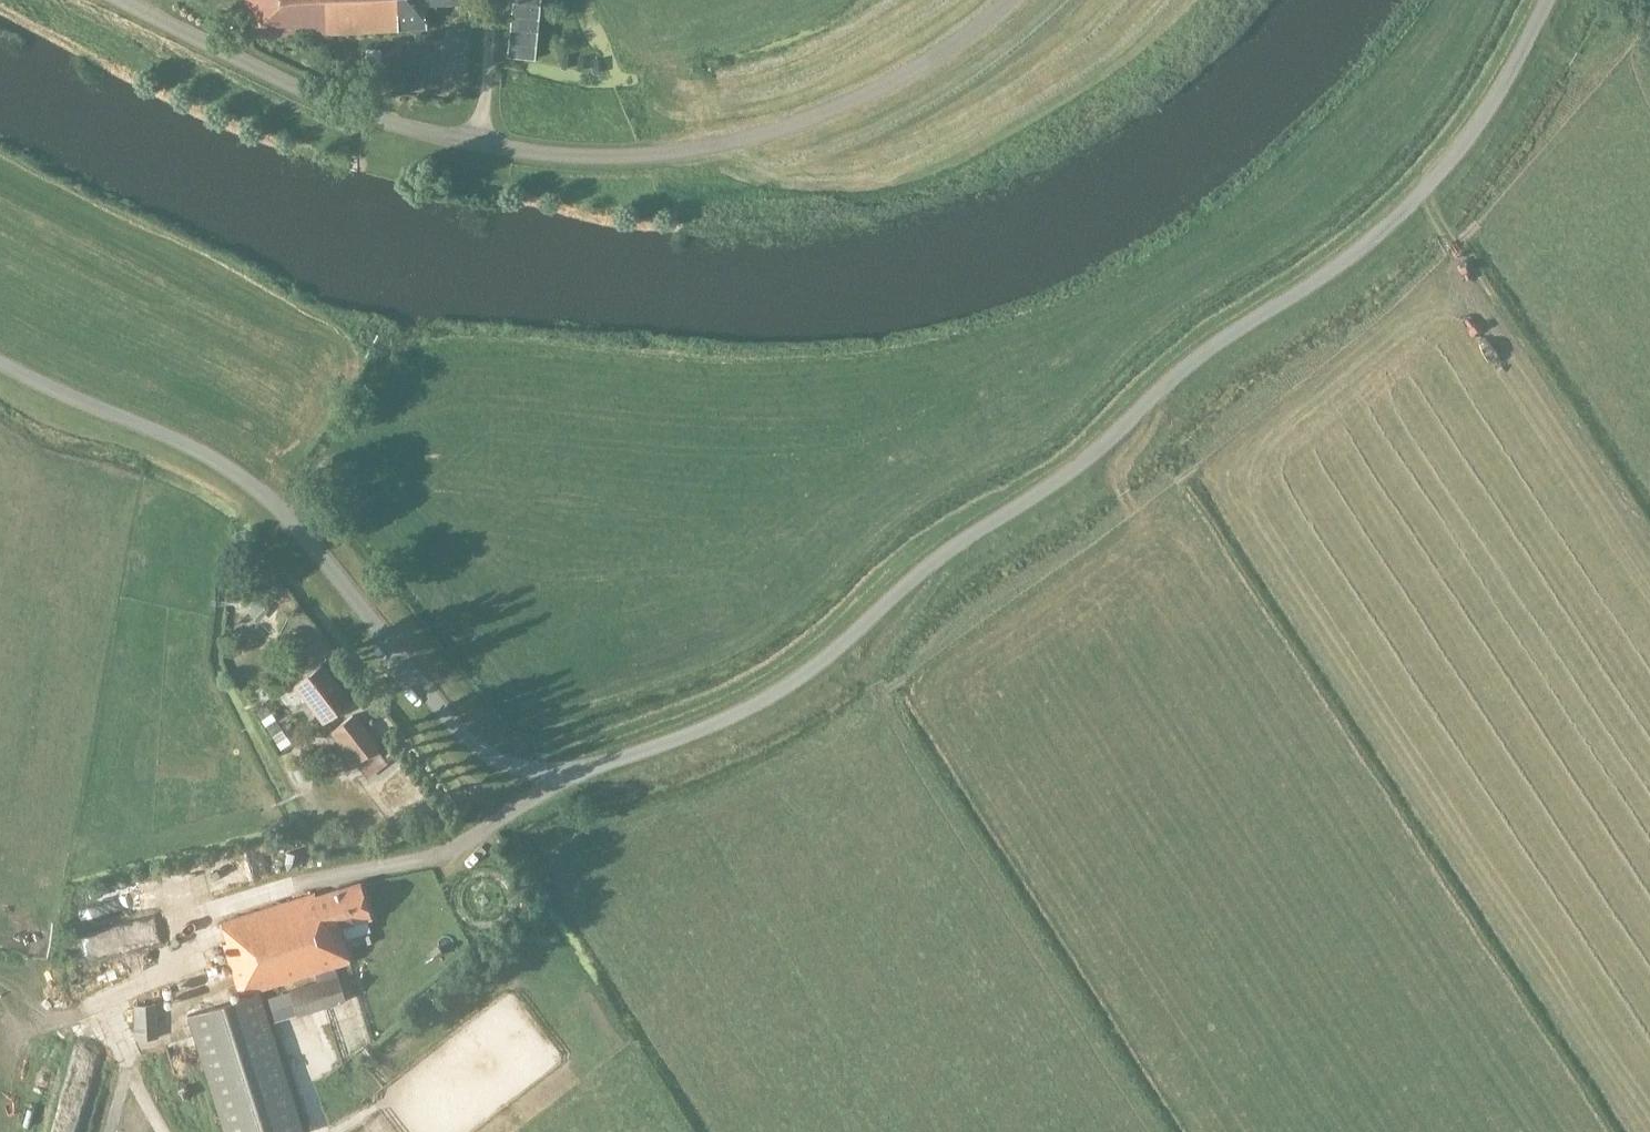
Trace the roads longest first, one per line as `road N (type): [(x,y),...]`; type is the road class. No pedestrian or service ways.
road 1 (unclassified): [(0,366),(239,480),(290,524),(474,749),(503,765),(575,773),(633,759),(795,684),(914,578),(1119,435),(1187,370),(1341,268),(1429,190),(1463,148),(1548,0)]
road 2 (unclassified): [(108,0),(382,121),(474,147),(635,161),(808,125),(931,64),(1013,0)]

